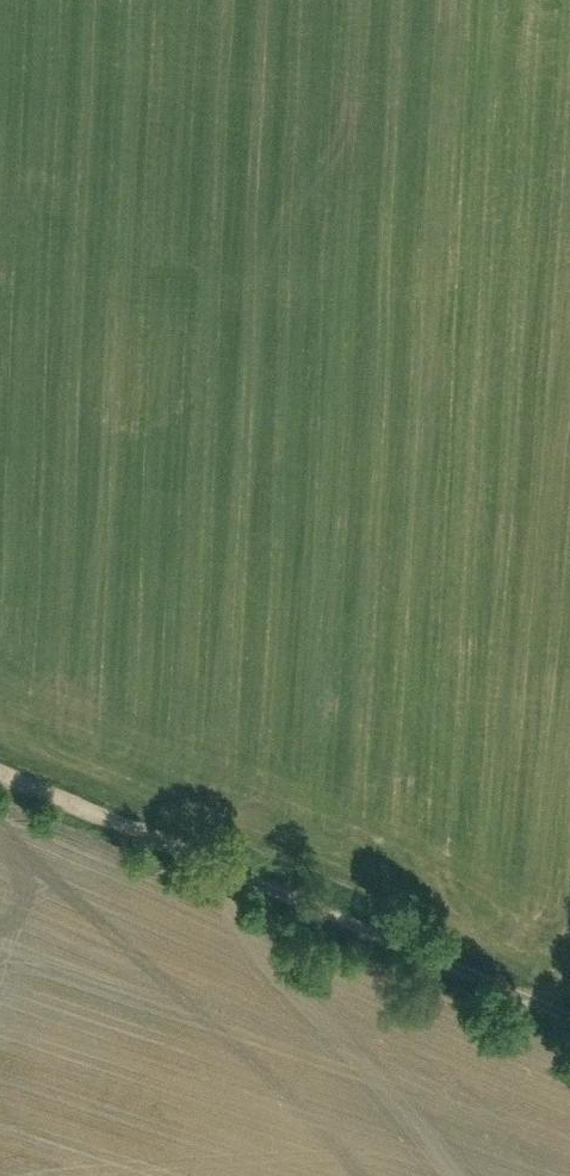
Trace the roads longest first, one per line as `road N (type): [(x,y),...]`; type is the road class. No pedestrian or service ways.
road 1 (track): [(0,775),(569,1017)]

